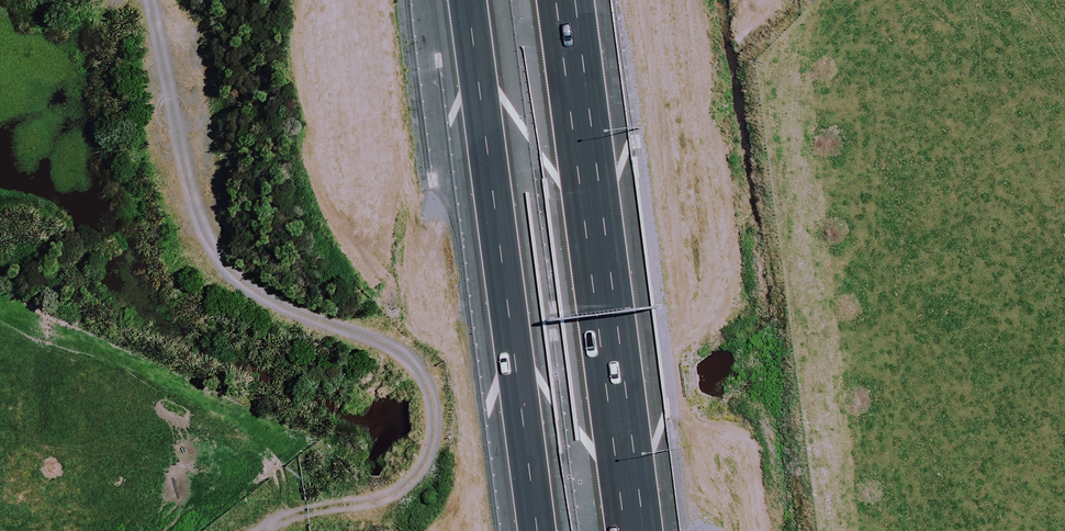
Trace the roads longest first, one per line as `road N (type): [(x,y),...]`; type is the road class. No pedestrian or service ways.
road 1 (track): [(173,0),(208,169),(235,237),(258,268),(298,295),(436,346),(452,380),(447,435),(417,479),(310,501),(259,530)]
road 2 (motorway): [(536,530),(466,0)]
road 3 (motorway): [(553,0),(622,530)]

